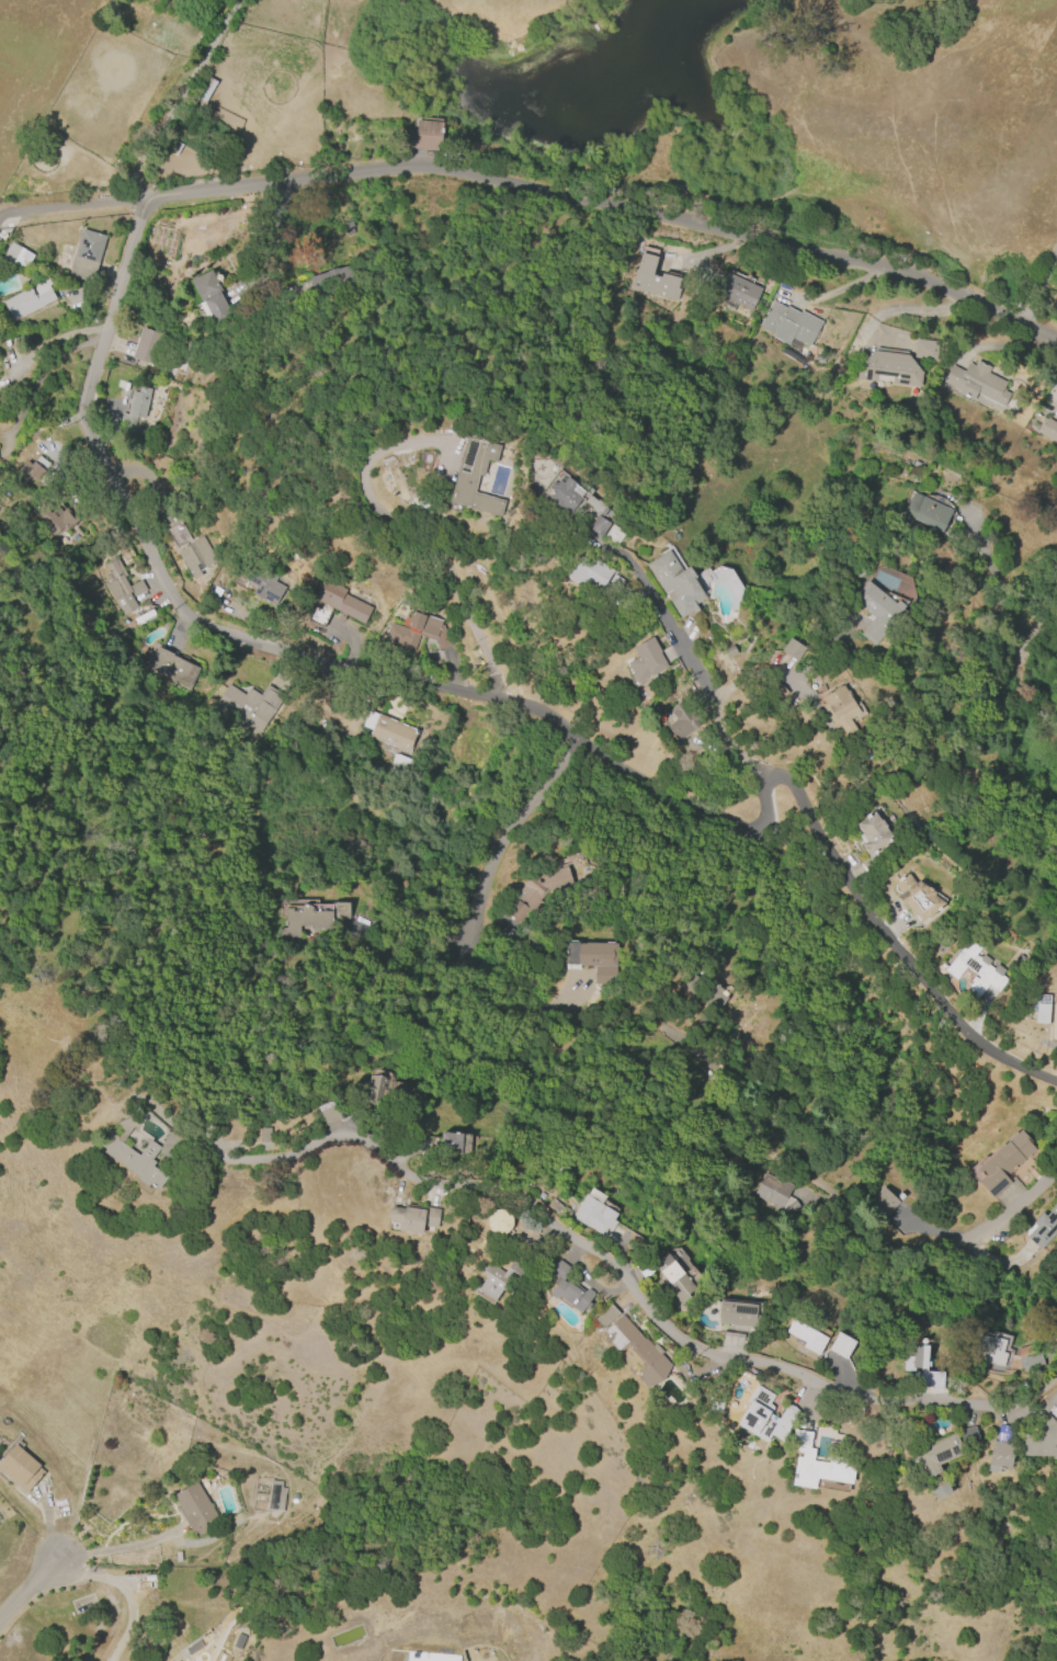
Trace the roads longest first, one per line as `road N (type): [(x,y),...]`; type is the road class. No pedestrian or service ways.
road 1 (residential): [(1056,1089),(989,1056),(769,777),(775,821),(768,840),(706,817),(499,694),(186,614),(86,419),(149,203)]
road 2 (residential): [(0,219),(425,168),(1028,314),(1056,330)]
road 3 (residential): [(1056,1376),(1025,1410),(971,1408),(831,1395),(705,1355),(662,1324),(625,1275),(518,1201)]
road 4 (residential): [(518,1201),(375,1140),(289,1164),(235,1160)]
road 5 (residential): [(1056,1174),(987,1233),(932,1255),(885,1243),(809,1184)]
road 6 (residential): [(769,777),(727,754),(618,562)]

